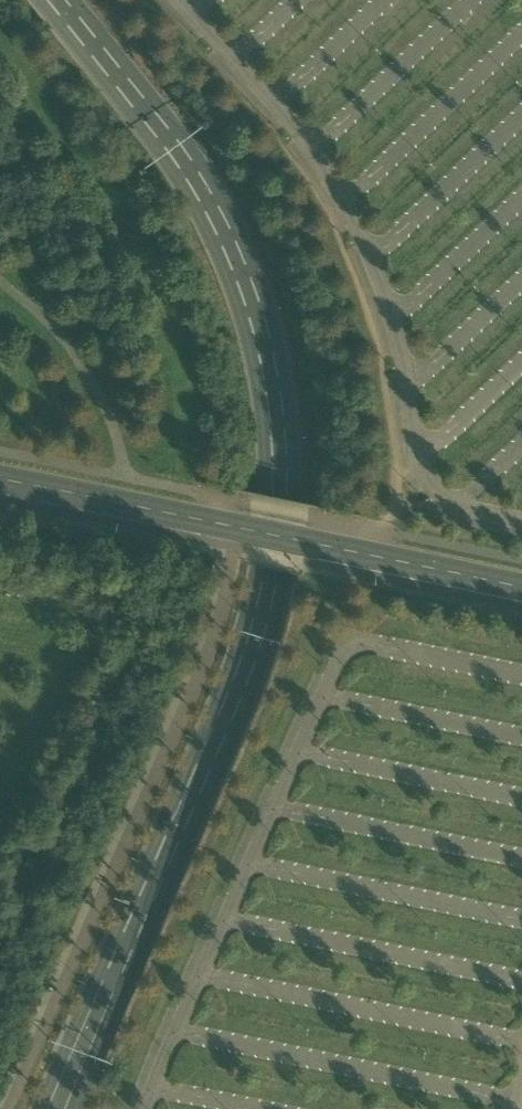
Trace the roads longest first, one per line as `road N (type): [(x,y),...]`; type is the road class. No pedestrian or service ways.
road 1 (tertiary): [(60,0),(168,138),(228,241),(265,335),(286,485),(266,598),(233,705),(59,1108)]
road 2 (tertiary): [(0,479),(521,587)]

